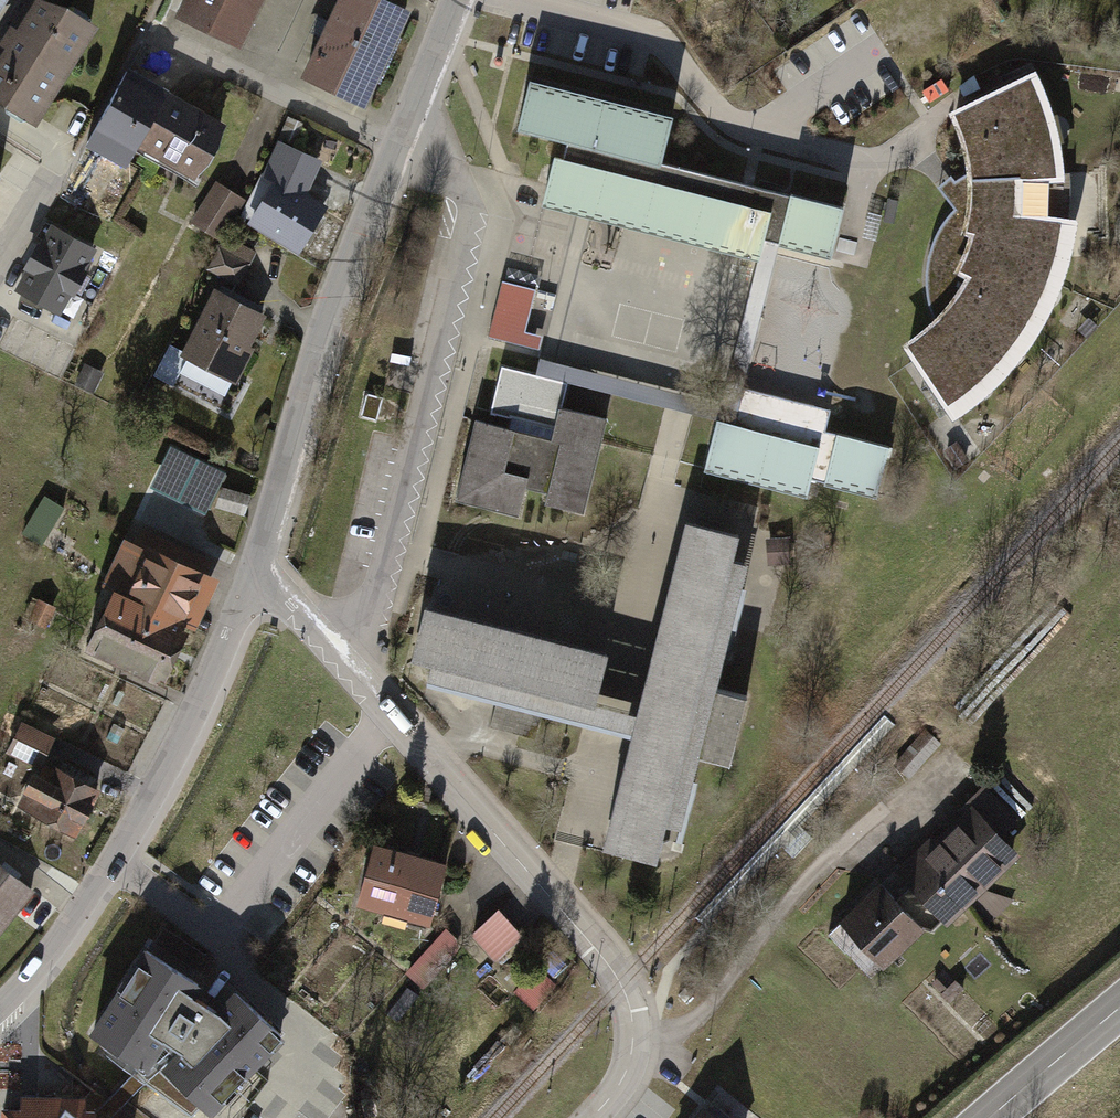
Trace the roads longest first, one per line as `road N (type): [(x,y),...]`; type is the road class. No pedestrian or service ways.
road 1 (residential): [(253,580),(292,597),(622,984),(640,1021),(641,1061),(604,1117)]
road 2 (residential): [(253,580),(182,743),(114,870),(56,954),(0,1014)]
road 3 (residential): [(398,148),(321,340),(253,580)]
road 4 (residential): [(398,148),(157,37)]
road 5 (primary): [(1119,1007),(991,1117)]
road 6 (residential): [(456,0),(398,148)]
road 7 (residential): [(0,265),(66,155)]

